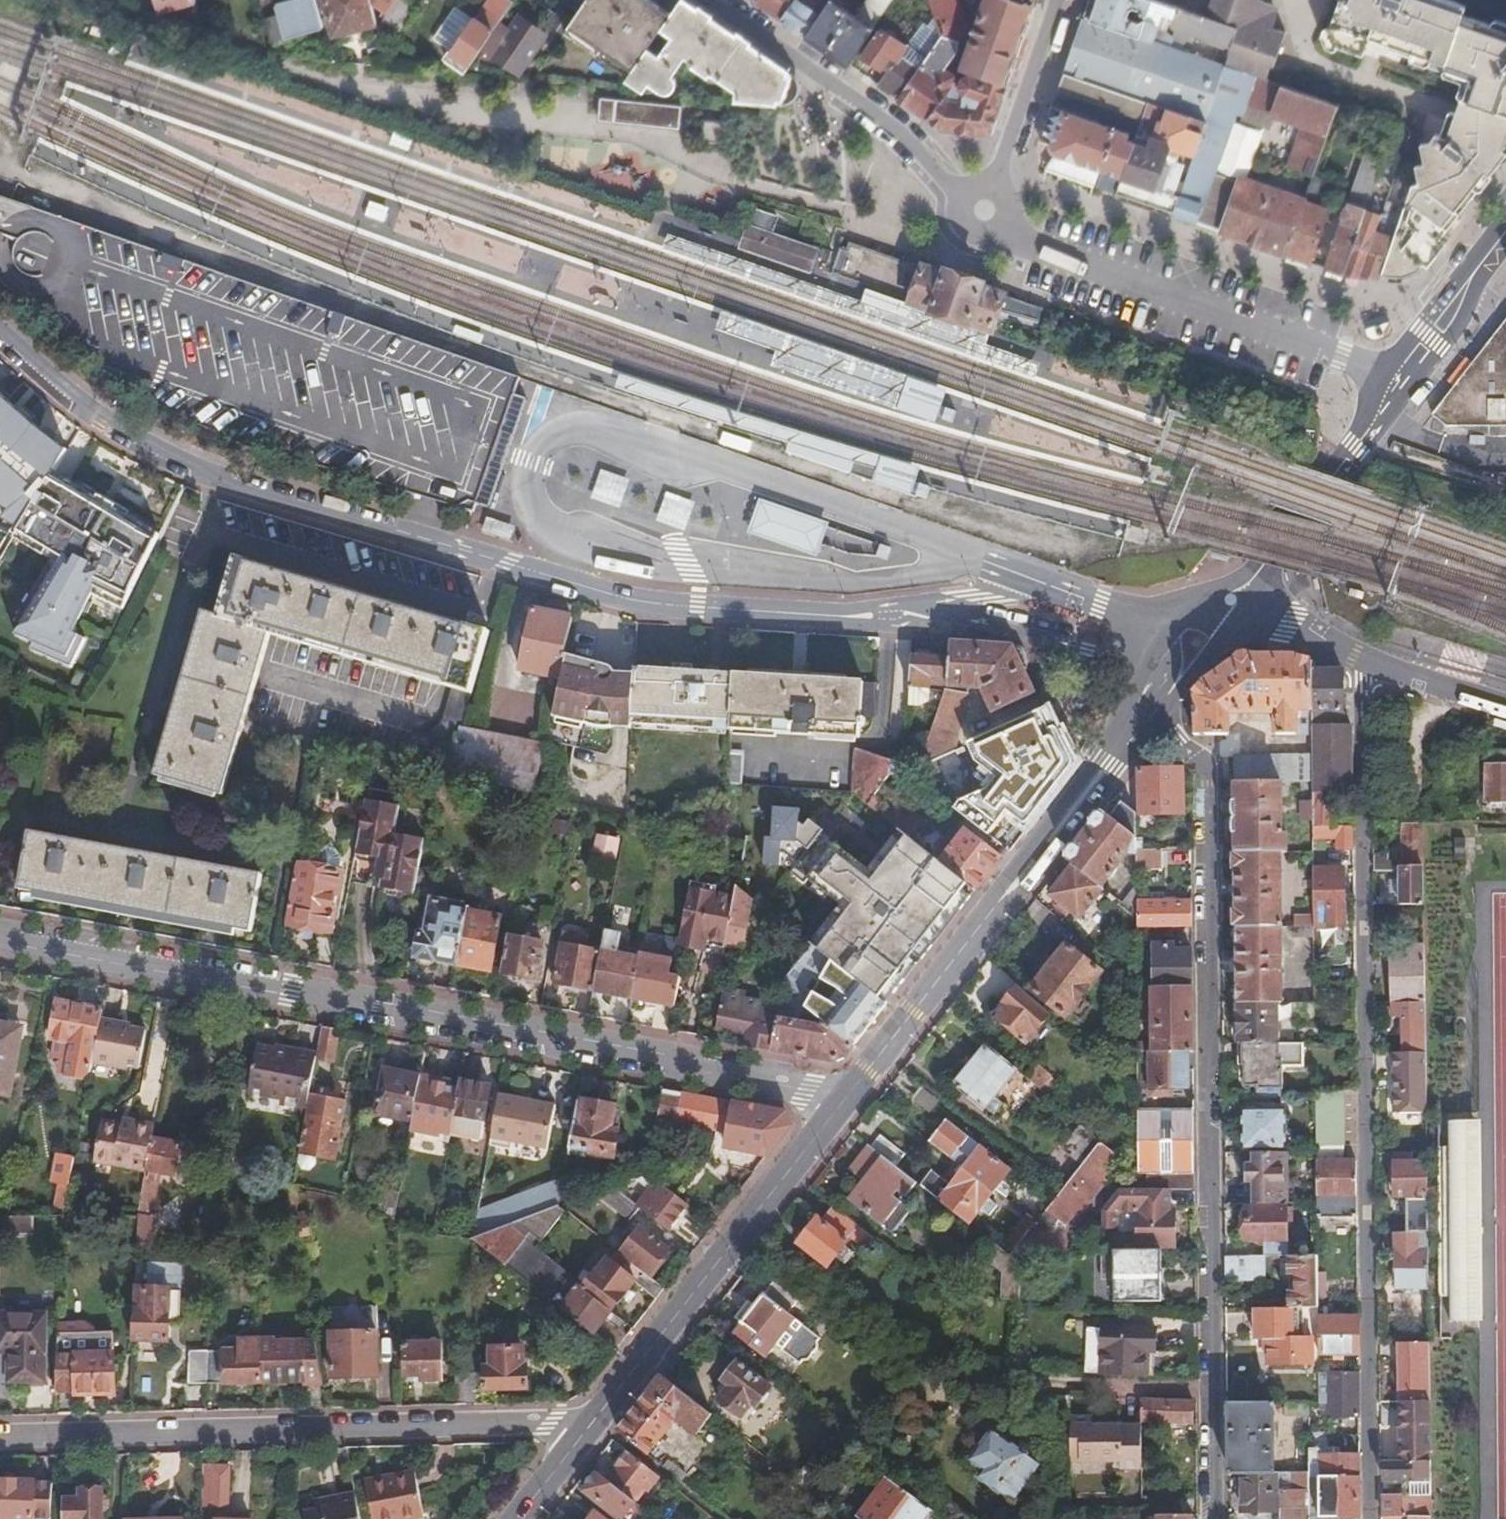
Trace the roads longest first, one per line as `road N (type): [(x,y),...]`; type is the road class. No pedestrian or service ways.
road 1 (residential): [(0,329),(99,413),(211,475),(607,594),(853,618)]
road 2 (residential): [(1356,659),(1366,1518)]
road 3 (residential): [(0,936),(667,1056),(840,1103)]
road 4 (residential): [(1210,1518),(1207,783),(1202,764),(1156,723)]
road 5 (residential): [(582,1437),(551,1424),(0,1436)]
road 6 (residential): [(1407,377),(1033,245),(1008,227)]
road 7 (secondary): [(840,1103),(582,1437)]
road 8 (residential): [(961,194),(899,133),(708,0)]
road 9 (secondary): [(1407,377),(1232,601)]
road 10 (secondary): [(983,923),(1005,913),(1156,723)]
road 11 (secondary): [(1132,706),(1005,879),(983,923)]
road 12 (secondary): [(983,923),(840,1103)]
road 13 (residential): [(1139,663),(931,606)]
road 14 (residential): [(1061,0),(998,184)]
road 15 (secondary): [(1505,235),(1407,377)]
road 16 (residential): [(1176,614),(1102,604),(1024,576)]
road 17 (residential): [(1356,659),(1505,707)]
road 18 (residential): [(1232,601),(1356,659)]
road 19 (secondary): [(1164,714),(1222,644),(1232,601)]

